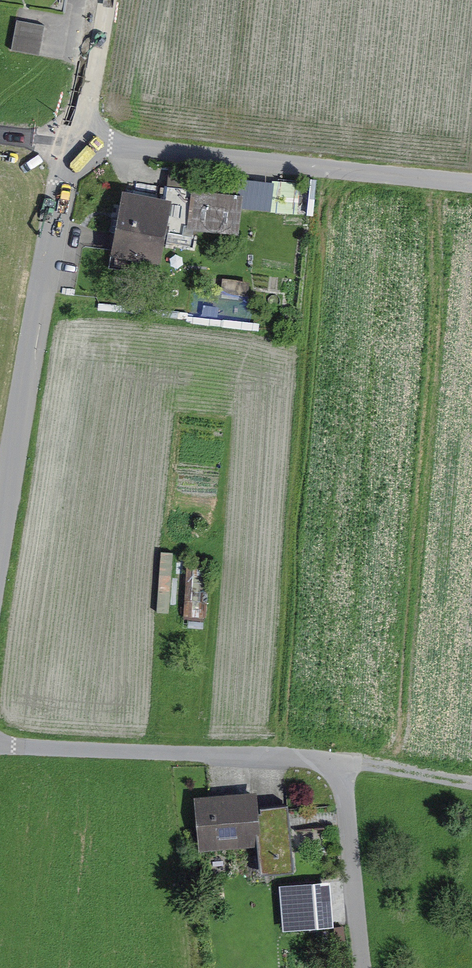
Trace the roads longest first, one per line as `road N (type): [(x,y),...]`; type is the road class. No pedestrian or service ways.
road 1 (unclassified): [(364,967),(347,803),(342,781),(321,761),(0,744)]
road 2 (residential): [(0,579),(77,141)]
road 3 (residential): [(77,141),(471,184)]
road 4 (residential): [(77,141),(104,0)]
road 5 (track): [(335,771),(369,765),(471,783)]

